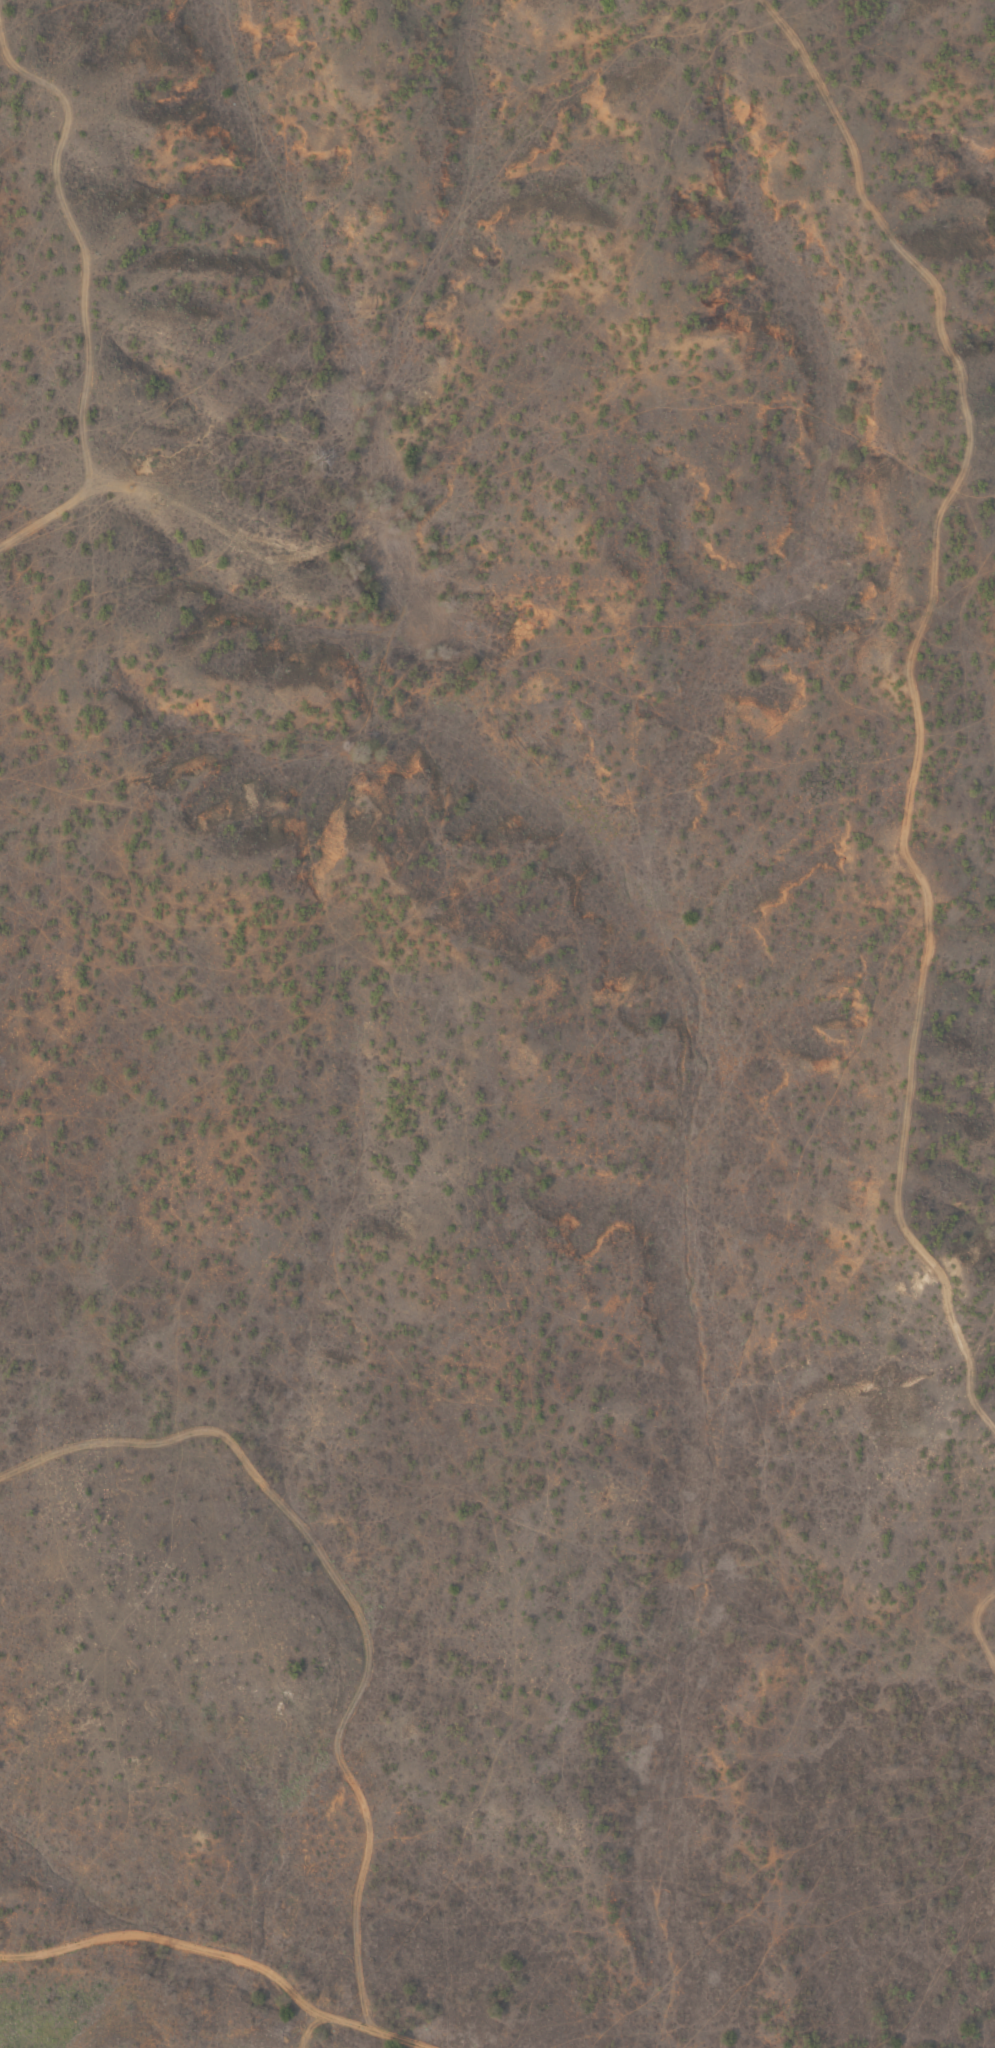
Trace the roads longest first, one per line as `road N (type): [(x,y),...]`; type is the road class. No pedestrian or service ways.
road 1 (residential): [(0,1959),(155,1959),(453,2047)]

